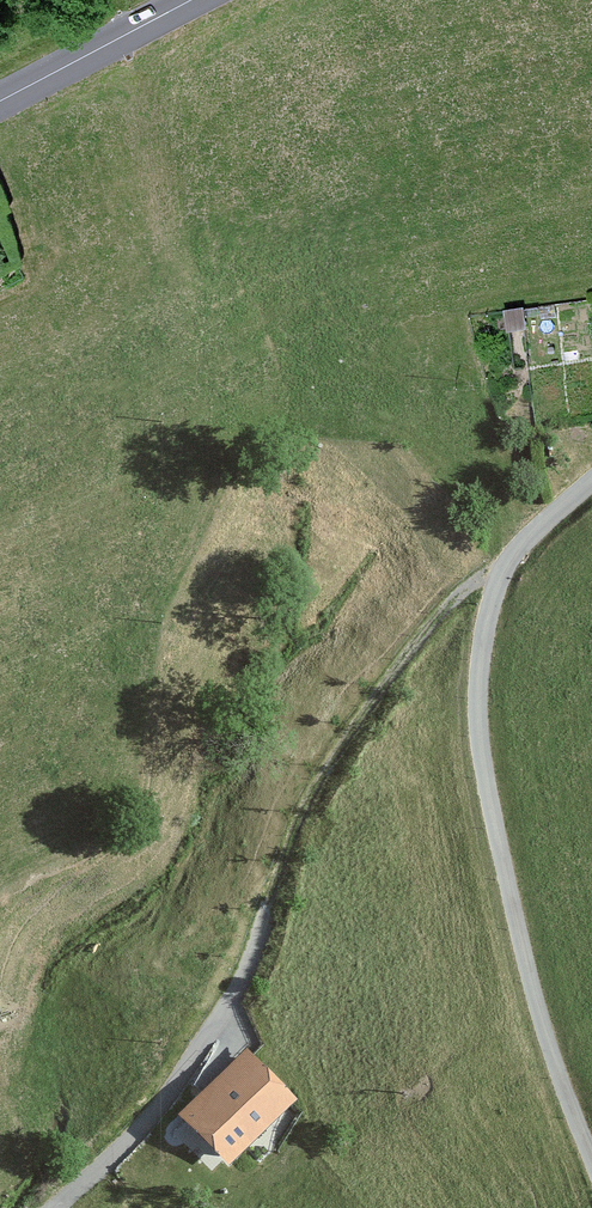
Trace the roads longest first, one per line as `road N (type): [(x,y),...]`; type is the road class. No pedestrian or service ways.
road 1 (track): [(509,562),(417,630),(304,810),(245,970),(190,1070),(56,1207)]
road 2 (track): [(591,1110),(507,877),(485,608),(509,562),(591,494)]
road 3 (secondary): [(0,103),(194,0)]

